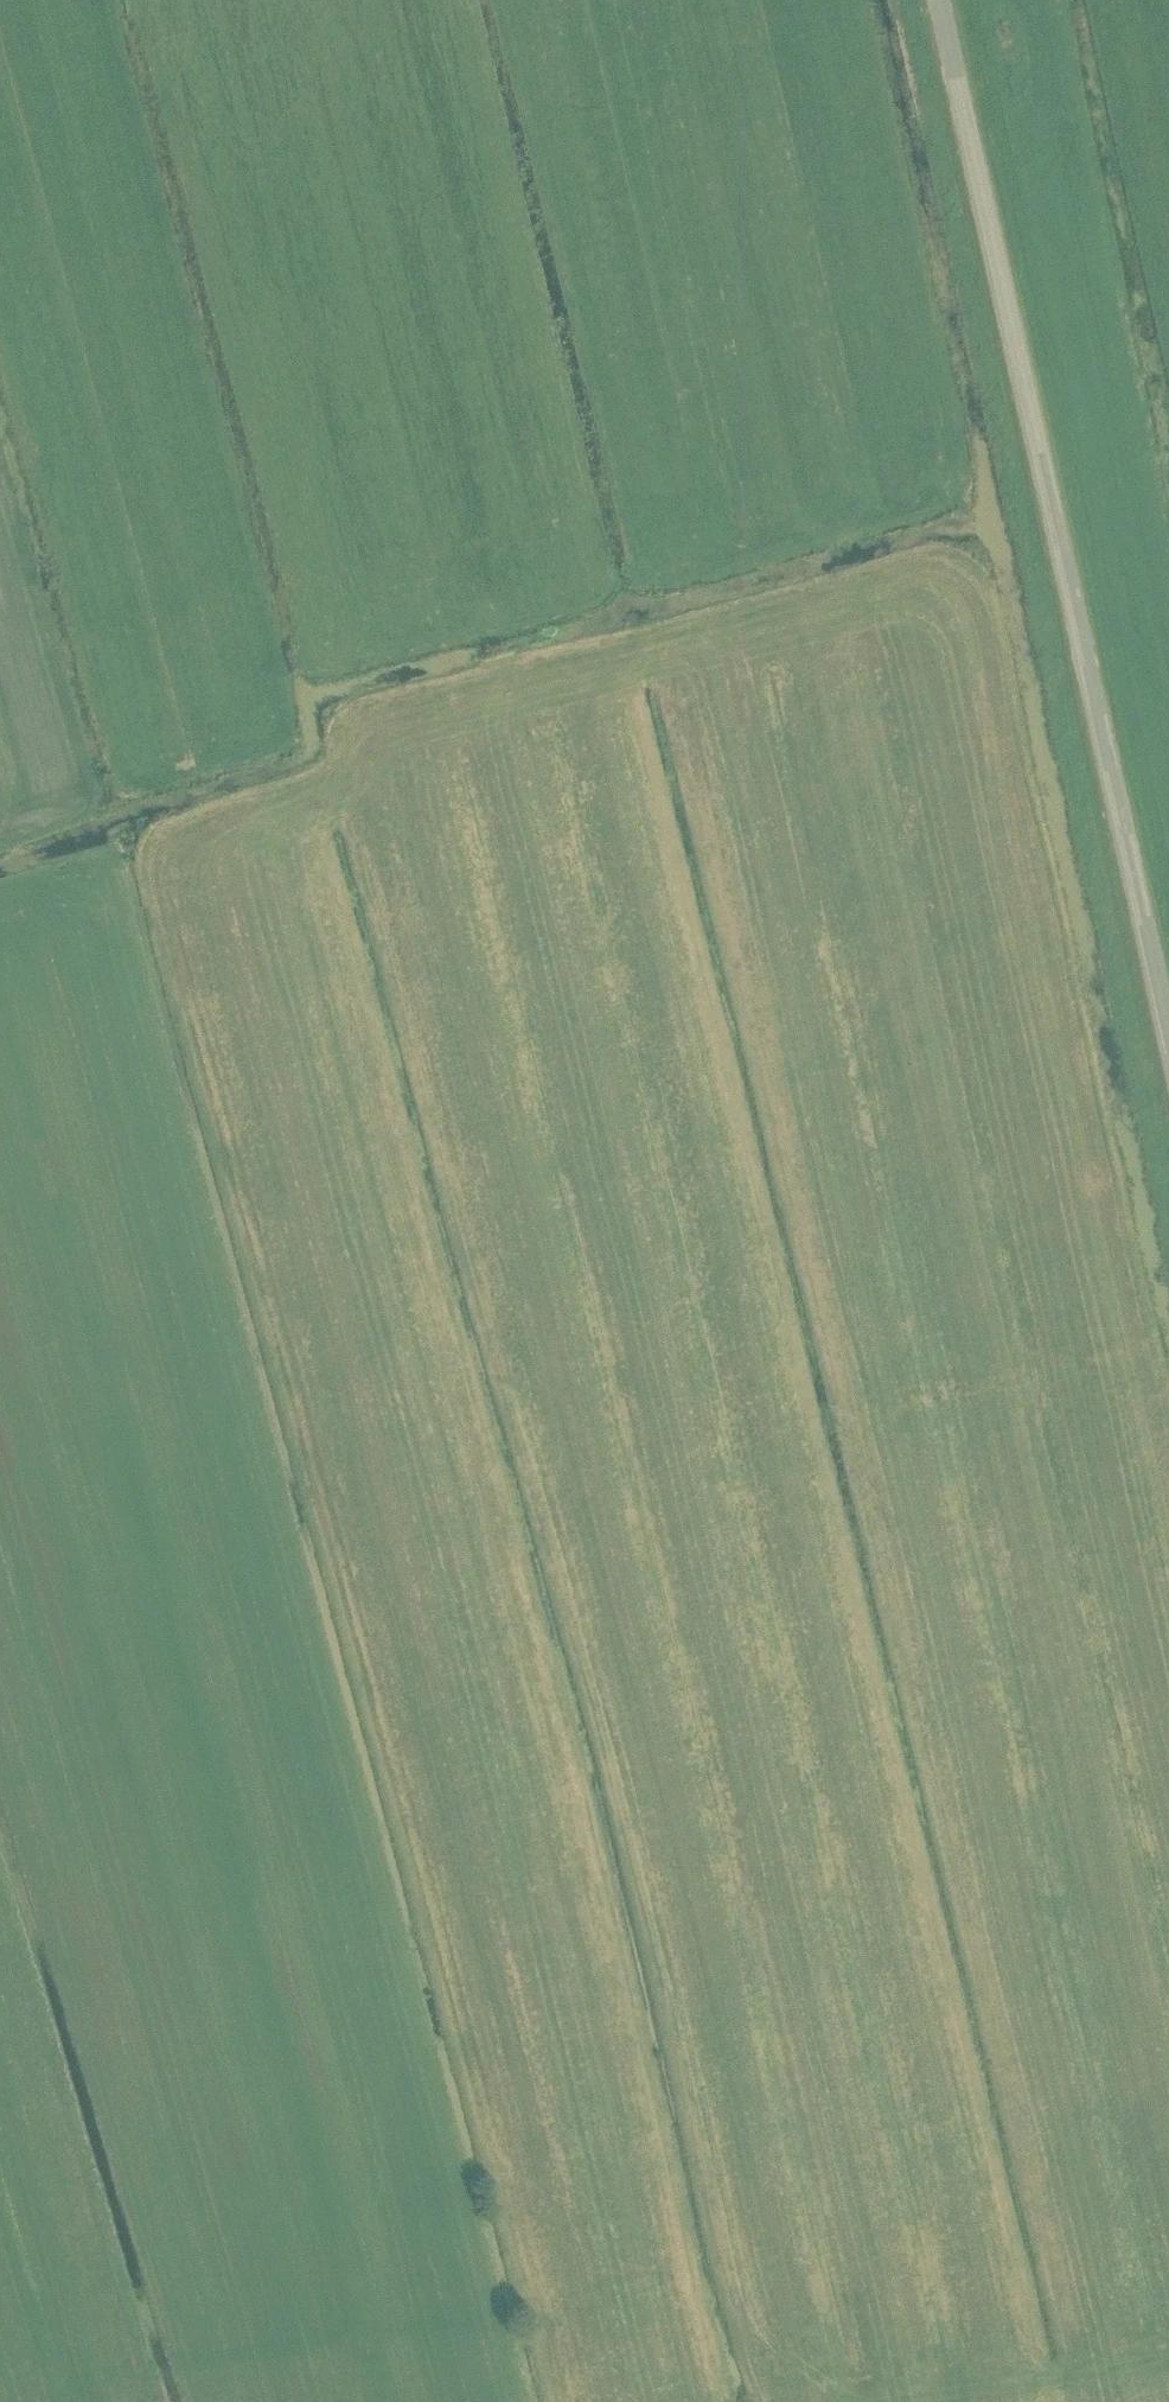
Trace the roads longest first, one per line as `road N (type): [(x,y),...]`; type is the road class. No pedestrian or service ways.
road 1 (unclassified): [(935,0),(1168,1078)]

